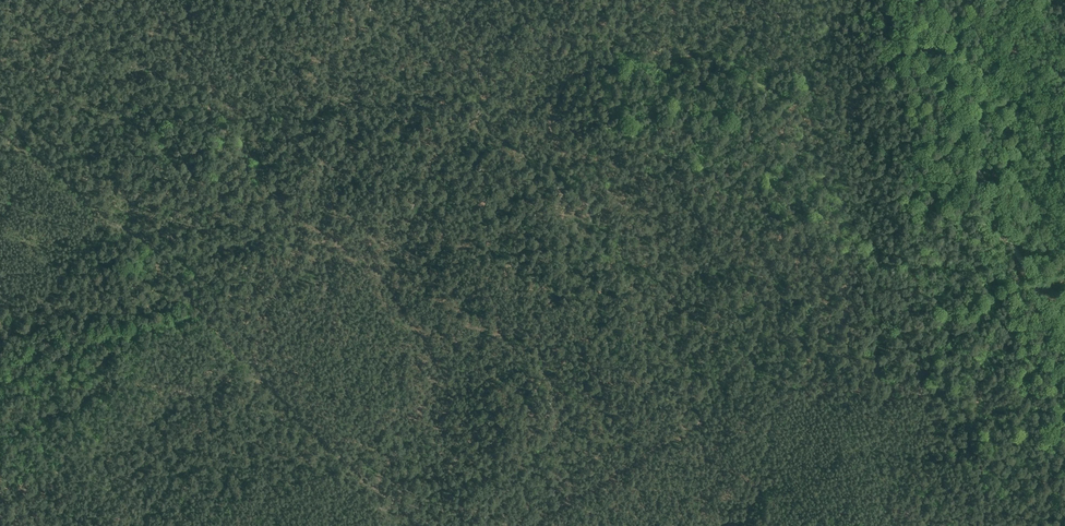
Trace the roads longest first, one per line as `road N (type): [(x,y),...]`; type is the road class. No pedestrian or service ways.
road 1 (track): [(936,0),(927,58),(1064,347)]
road 2 (track): [(0,104),(38,152),(115,224),(160,251),(245,360)]
road 3 (track): [(0,416),(49,415),(140,386),(203,396),(239,377),(265,380)]
road 4 (track): [(265,380),(419,525)]

